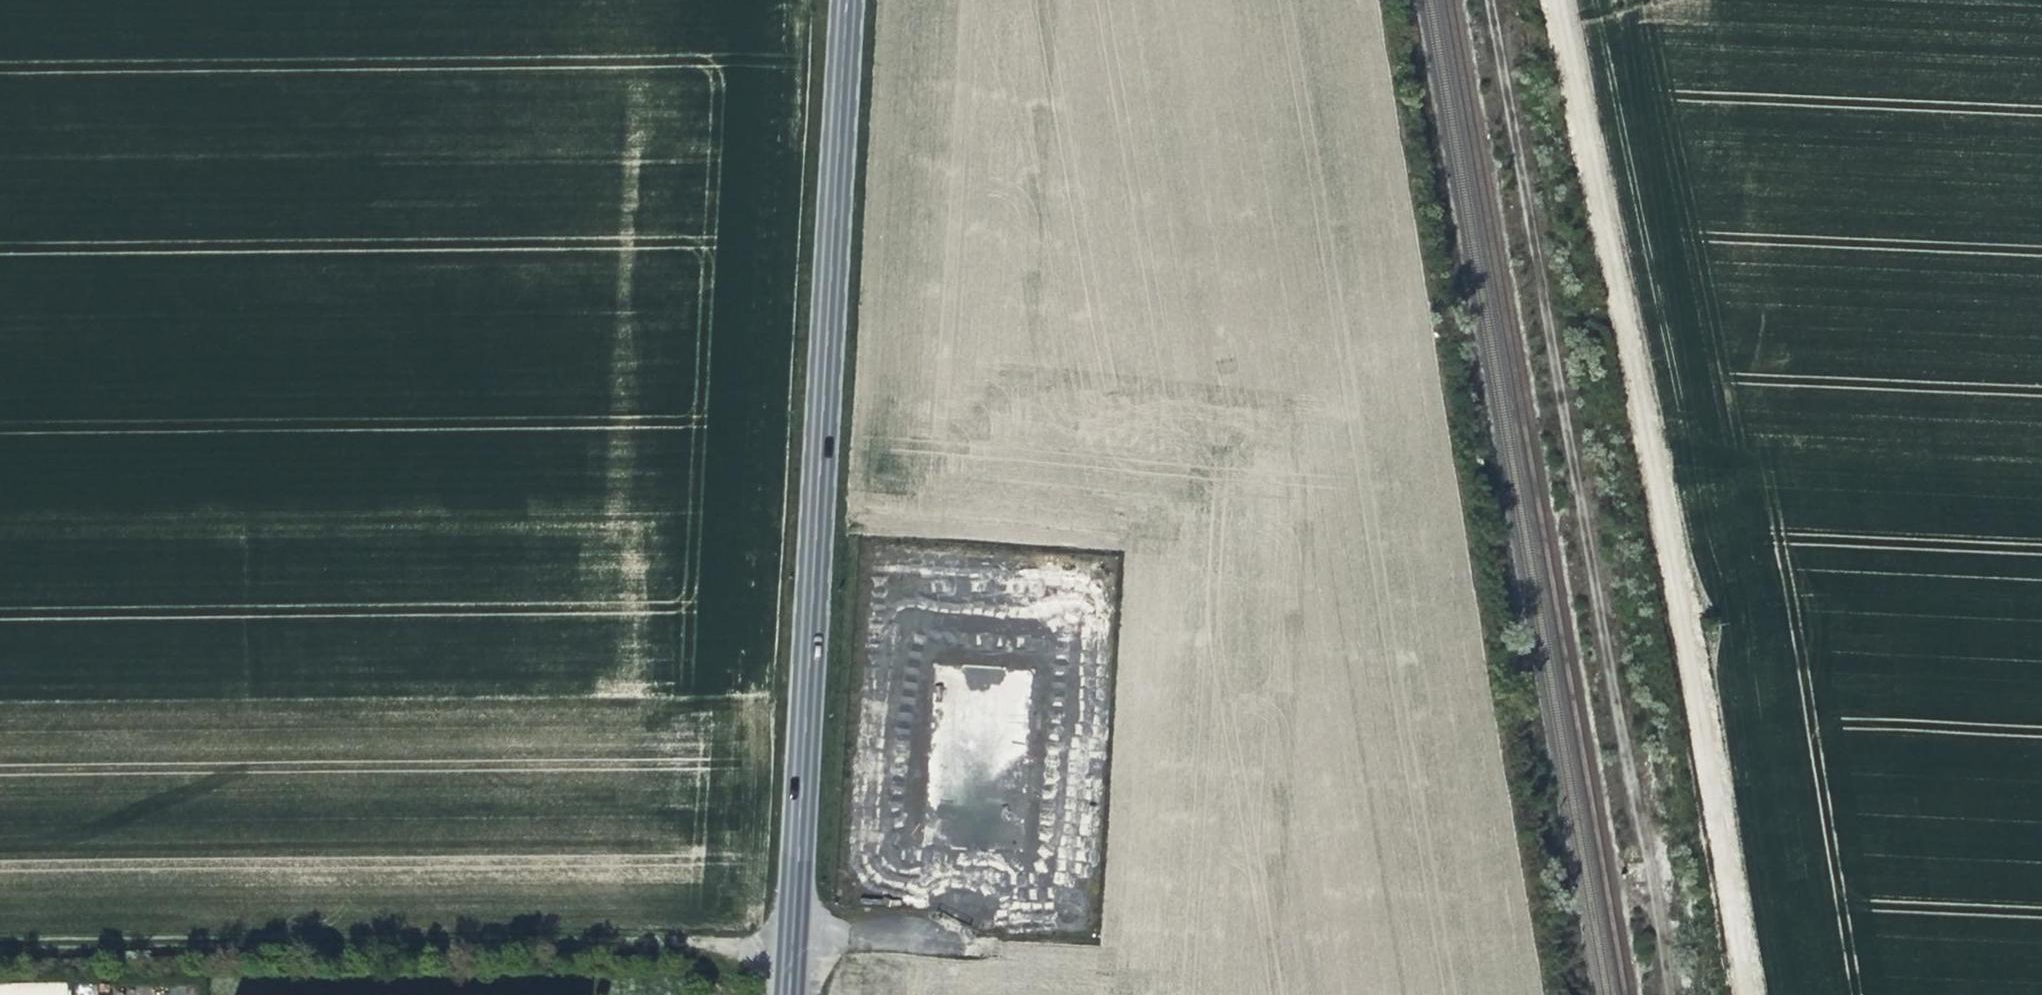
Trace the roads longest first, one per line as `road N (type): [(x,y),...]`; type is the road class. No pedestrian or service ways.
road 1 (track): [(1559,0),(1742,994)]
road 2 (primary): [(798,843),(848,0)]
road 3 (track): [(786,939),(0,946)]
road 4 (primary): [(798,843),(780,994)]
road 5 (primary): [(796,994),(798,843)]

